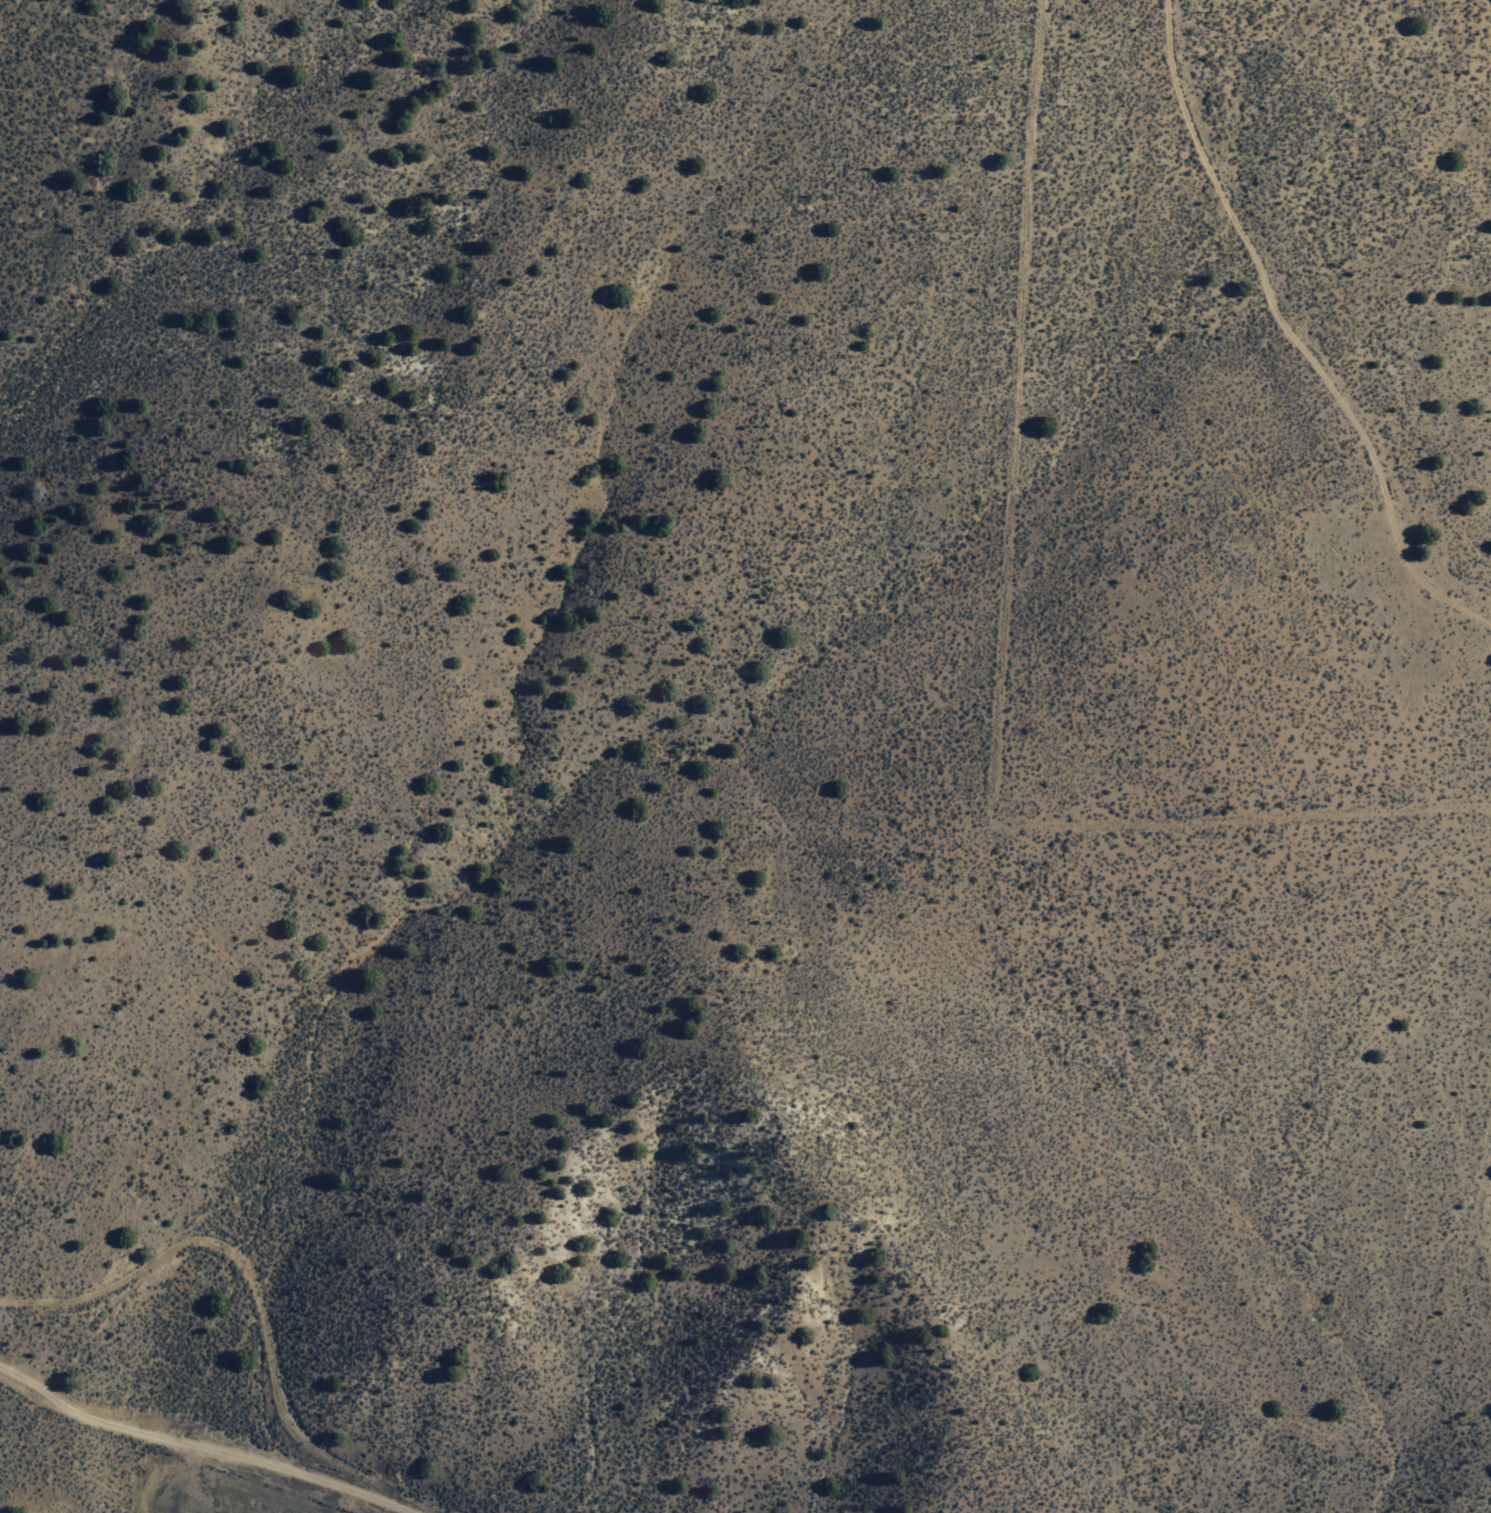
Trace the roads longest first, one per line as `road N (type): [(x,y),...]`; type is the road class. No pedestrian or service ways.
road 1 (residential): [(700,1512),(455,1447),(292,1388),(130,1357),(0,1312)]
road 2 (residential): [(1203,0),(1181,30),(1177,54),(1199,136),(1251,246),(1265,304),(1333,413),(1413,568),(1490,616)]
road 3 (residential): [(1490,1492),(1424,1491),(1354,1512)]

